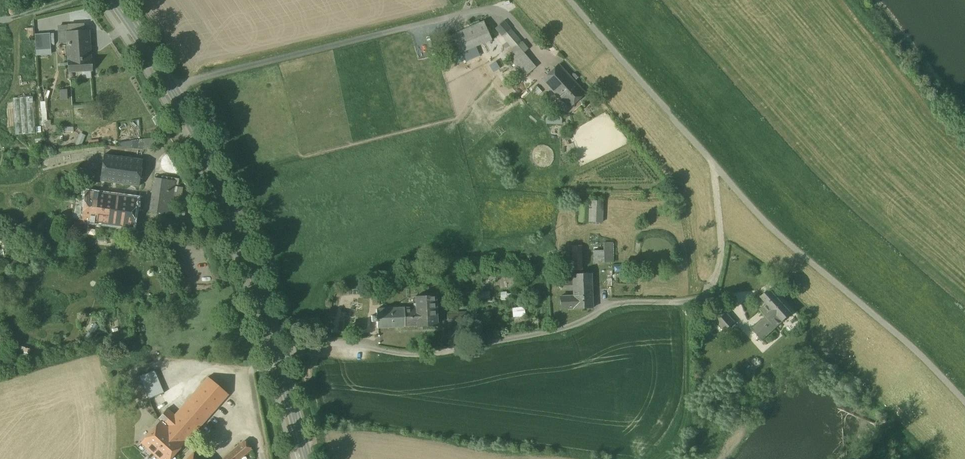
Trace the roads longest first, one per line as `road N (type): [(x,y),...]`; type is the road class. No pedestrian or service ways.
road 1 (residential): [(703,300),(621,303),(545,332),(439,349),(323,345),(277,356)]
road 2 (residential): [(460,14),(171,90)]
road 3 (secondary): [(171,90),(216,163),(277,356)]

